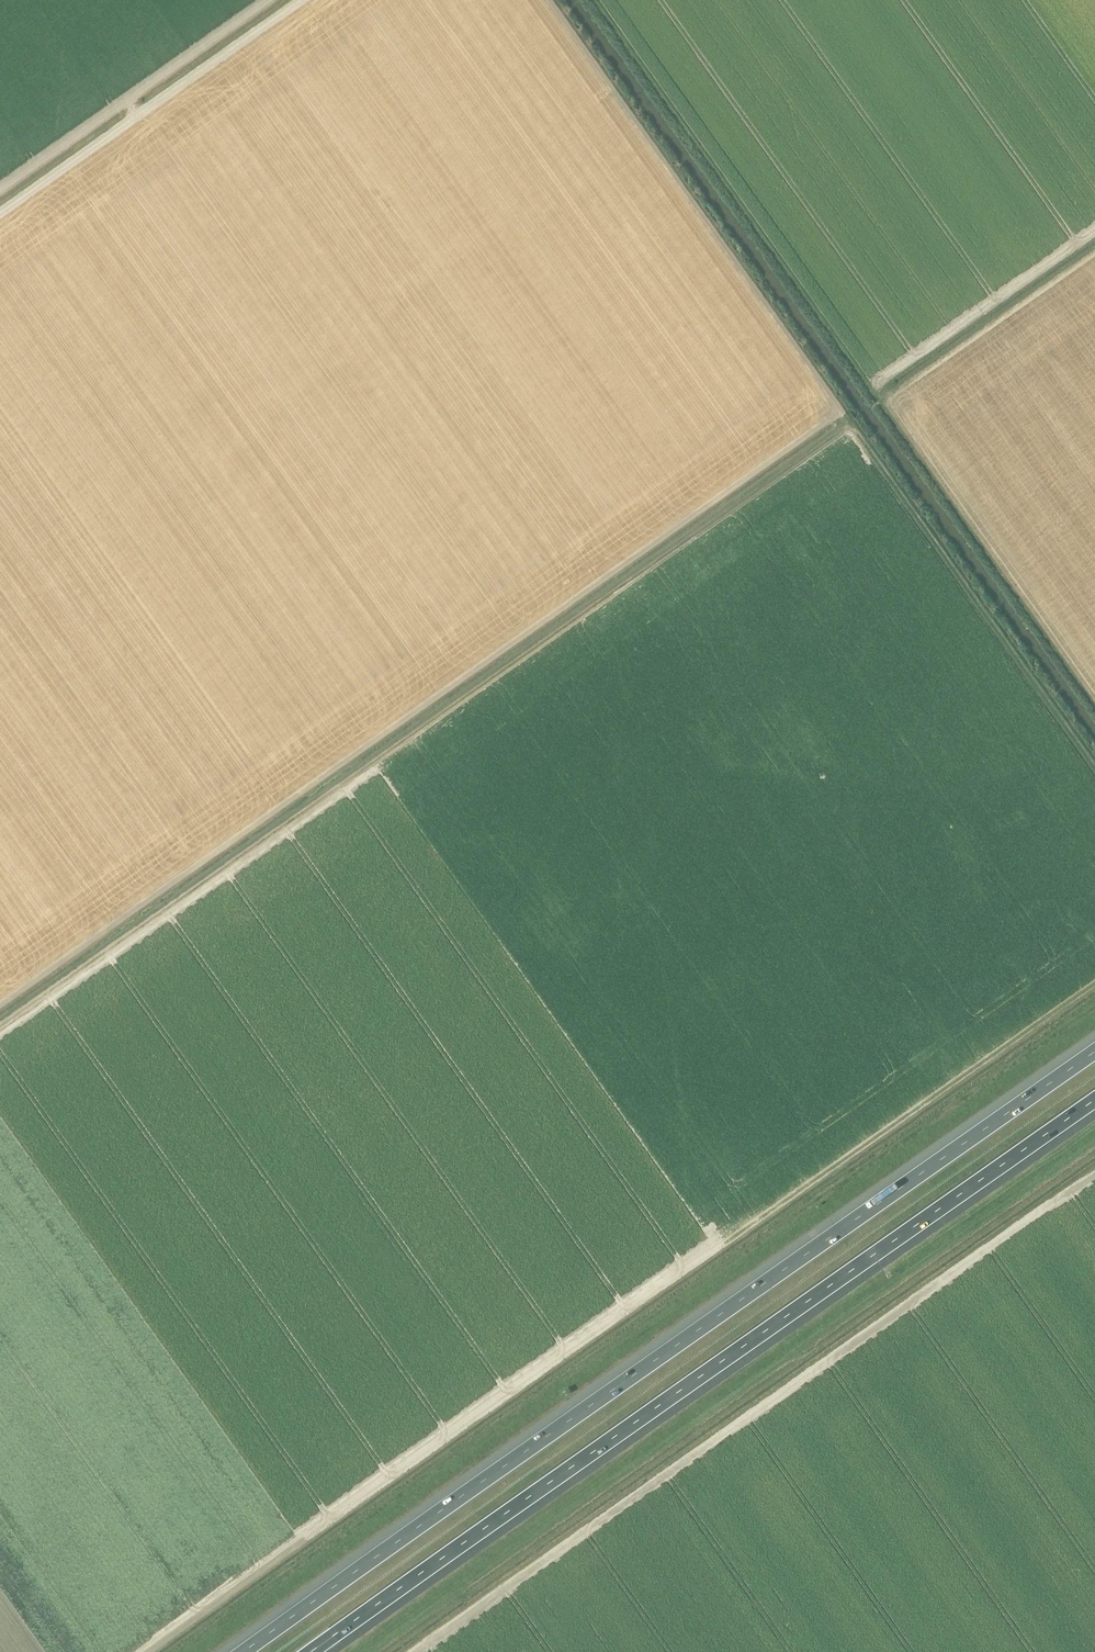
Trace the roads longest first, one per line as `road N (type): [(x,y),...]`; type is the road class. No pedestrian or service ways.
road 1 (motorway): [(1094,1053),(242,1651)]
road 2 (motorway): [(310,1651),(1094,1100)]

